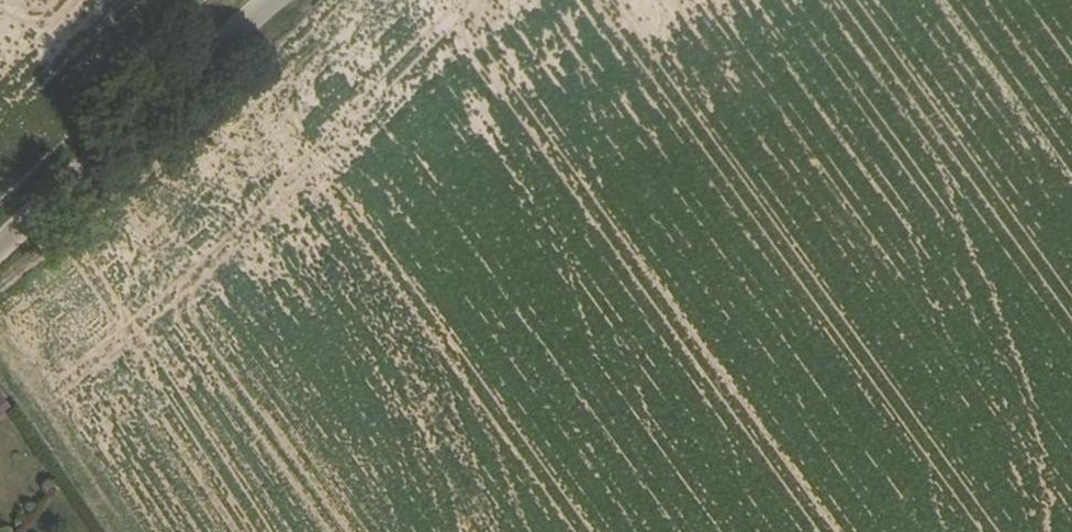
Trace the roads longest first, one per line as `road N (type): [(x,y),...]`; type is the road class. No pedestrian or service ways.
road 1 (unclassified): [(0,243),(270,0)]

